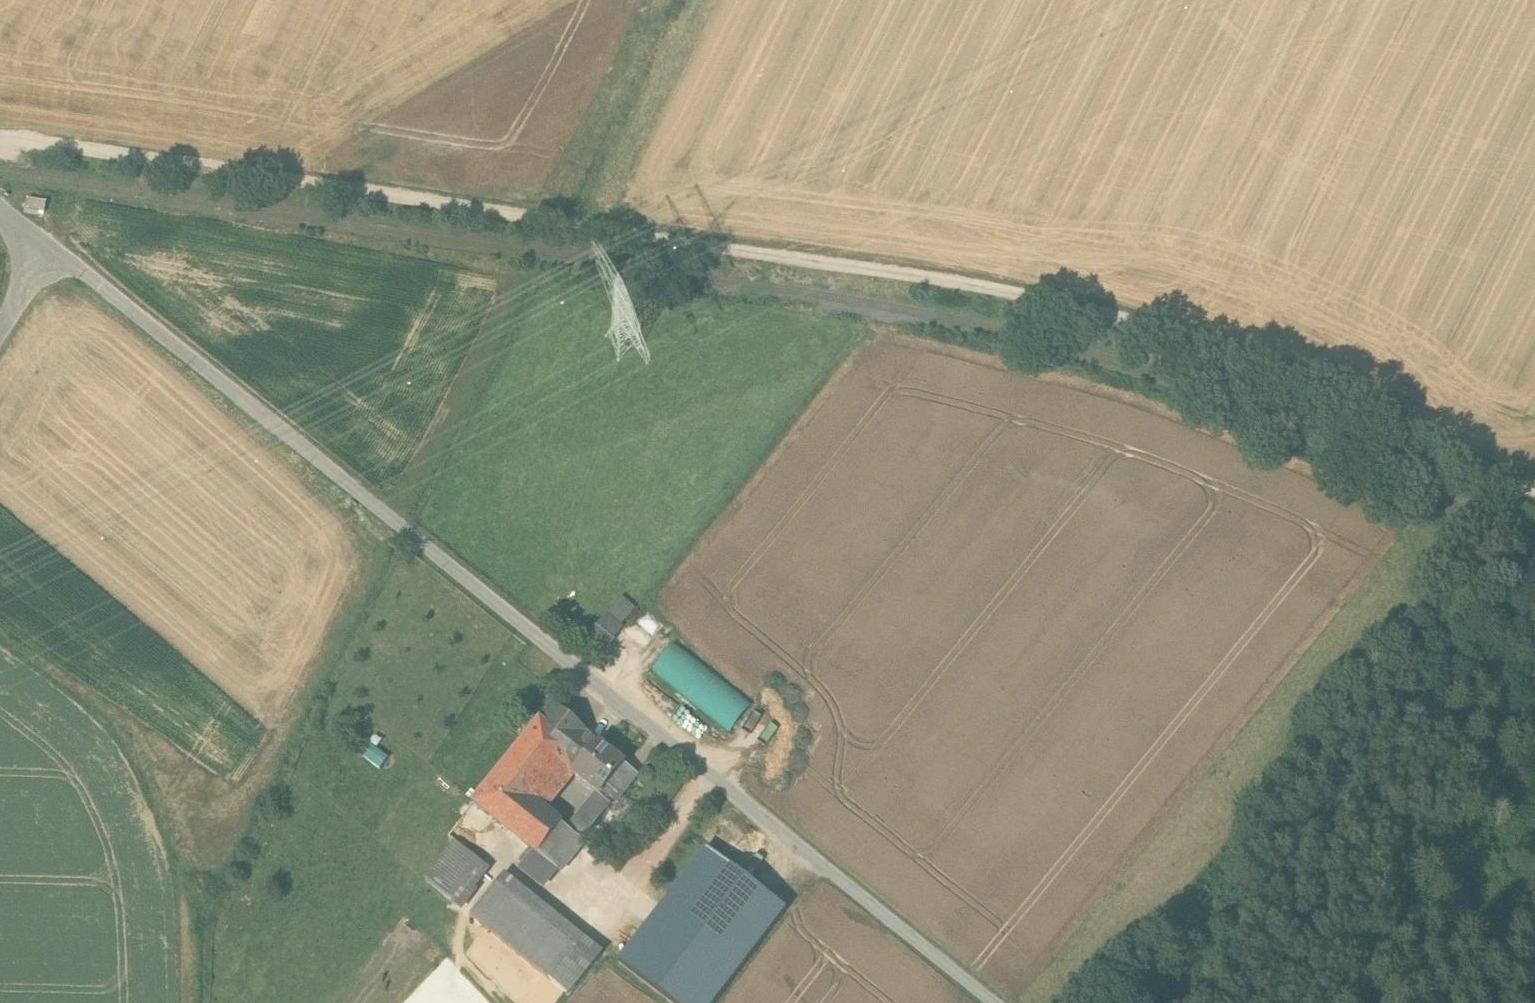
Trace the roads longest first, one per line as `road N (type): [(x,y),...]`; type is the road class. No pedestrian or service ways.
road 1 (track): [(1534,492),(1162,334),(960,280),(0,139)]
road 2 (unclassified): [(991,1002),(52,251),(0,217)]

